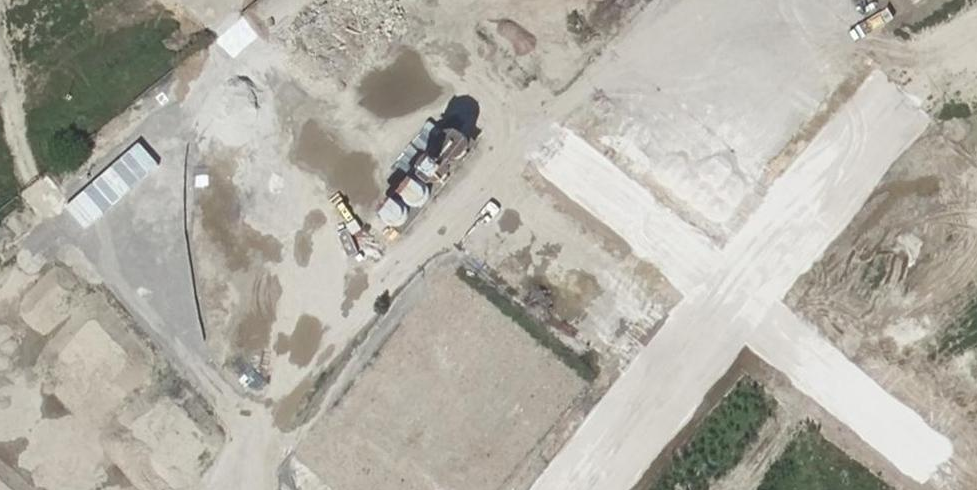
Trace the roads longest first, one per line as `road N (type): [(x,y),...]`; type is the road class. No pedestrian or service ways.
road 1 (unknown): [(581,489),(921,81),(976,45)]
road 2 (unknown): [(539,137),(971,489)]

